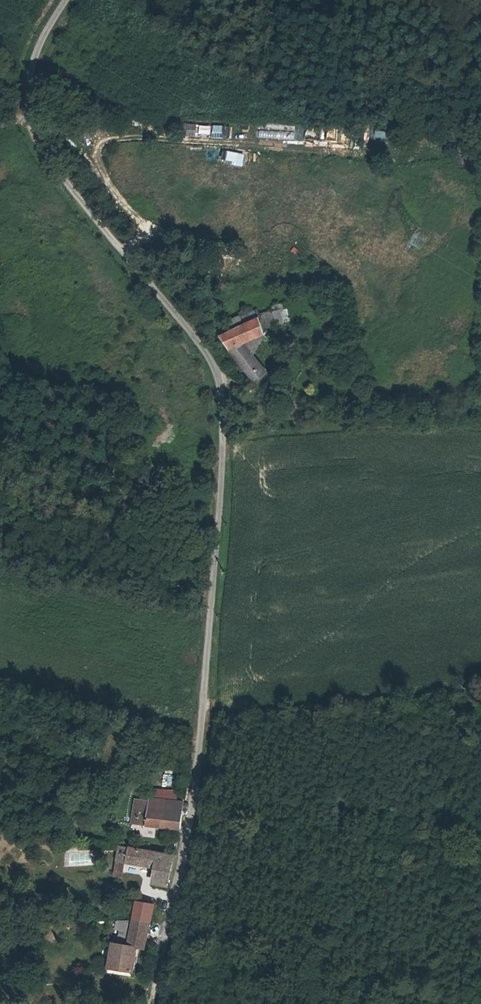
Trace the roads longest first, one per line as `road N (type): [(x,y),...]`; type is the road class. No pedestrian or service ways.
road 1 (unknown): [(162,984),(185,871),(221,422),(206,358),(41,157),(28,129),(28,70),(65,0)]

